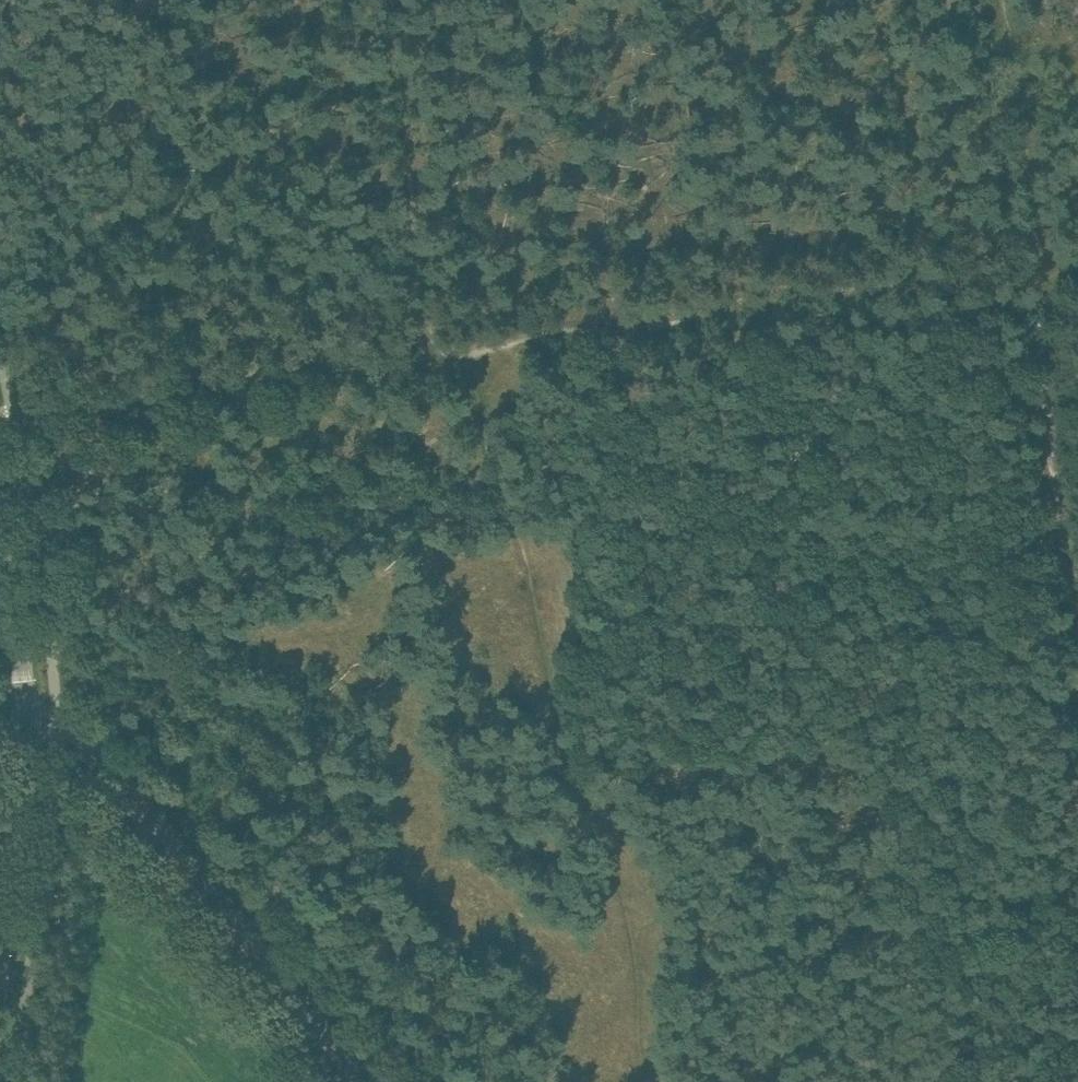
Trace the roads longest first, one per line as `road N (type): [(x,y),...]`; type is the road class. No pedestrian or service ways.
road 1 (unclassified): [(365,1081),(87,740),(55,723)]
road 2 (tertiary): [(0,961),(27,722)]
road 3 (tertiary): [(27,722),(0,544)]

